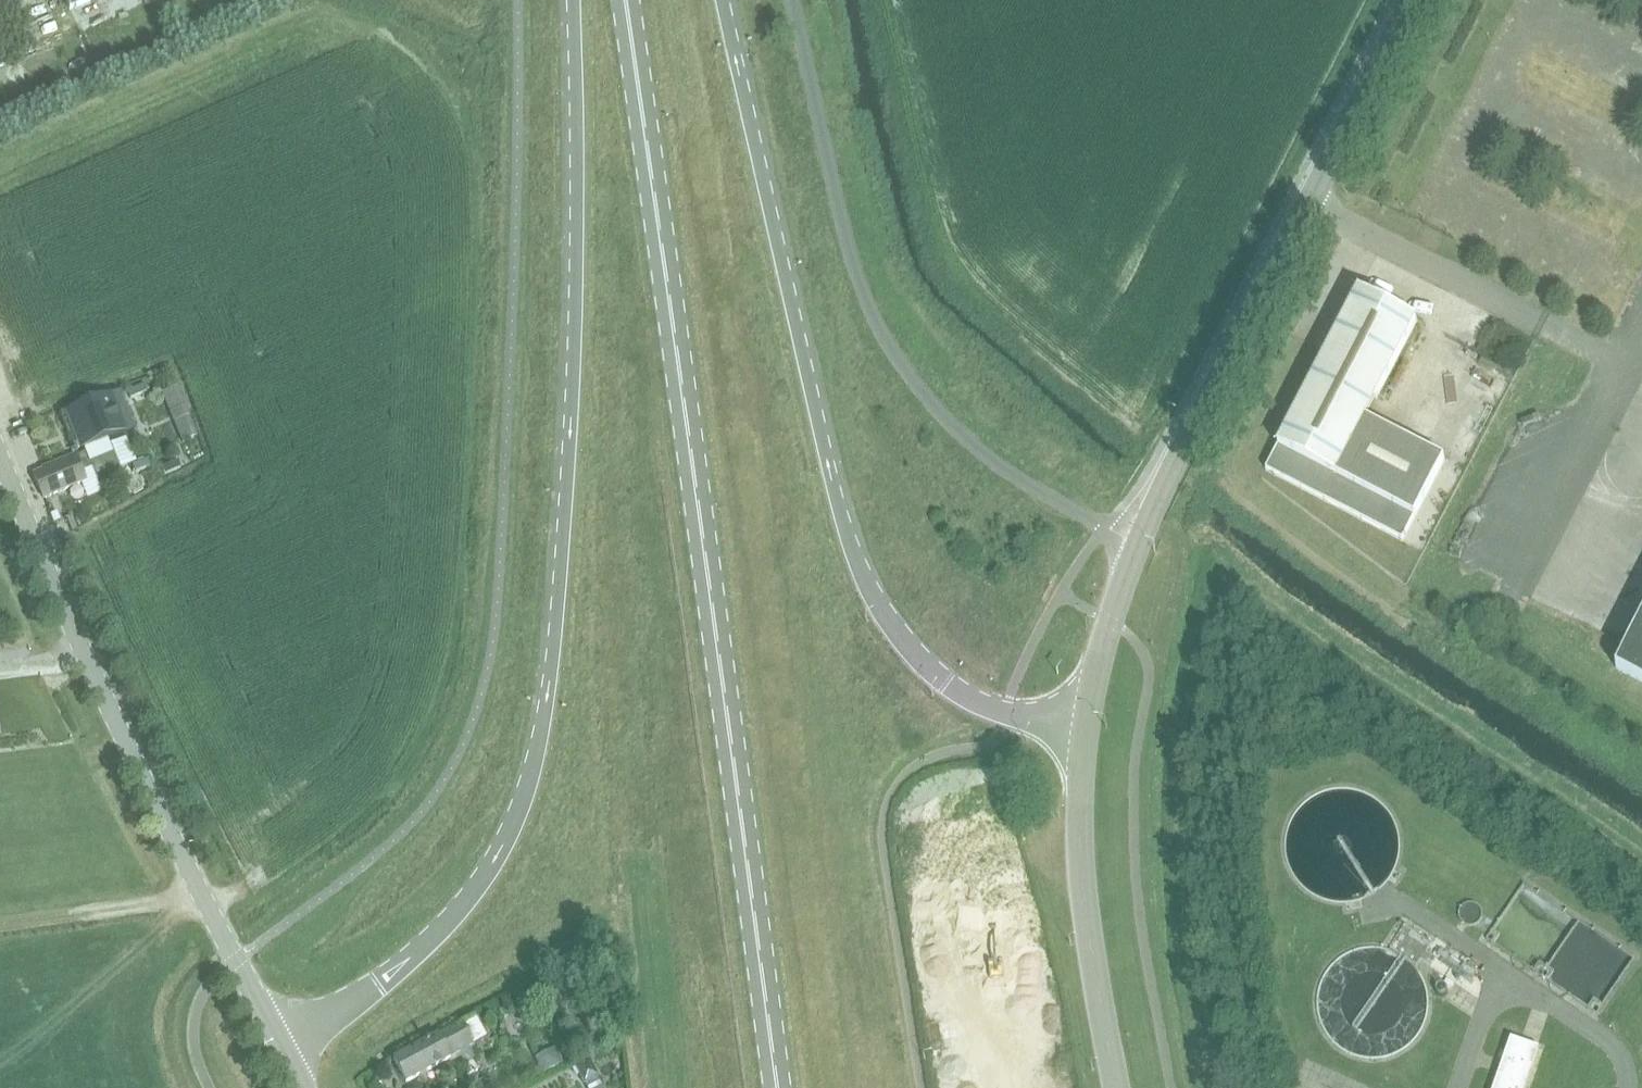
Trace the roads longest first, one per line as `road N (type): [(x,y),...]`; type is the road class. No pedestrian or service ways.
road 1 (tertiary): [(576,0),(581,292),(540,753),(512,835),(443,927),(284,1049)]
road 2 (tertiary): [(625,0),(777,1087)]
road 3 (tertiary): [(1087,724),(1008,710),(956,690),(916,655),(862,570),(839,504),(727,0)]
road 4 (unclassified): [(1138,542),(988,457),(930,402),(892,351),(871,311),(792,0)]
road 5 (tertiary): [(284,1049),(80,644),(0,451)]
road 6 (tertiary): [(1138,542),(1413,0)]
road 7 (tertiary): [(1118,1087),(1090,937),(1087,724)]
road 8 (tertiary): [(1087,724),(1138,542)]

